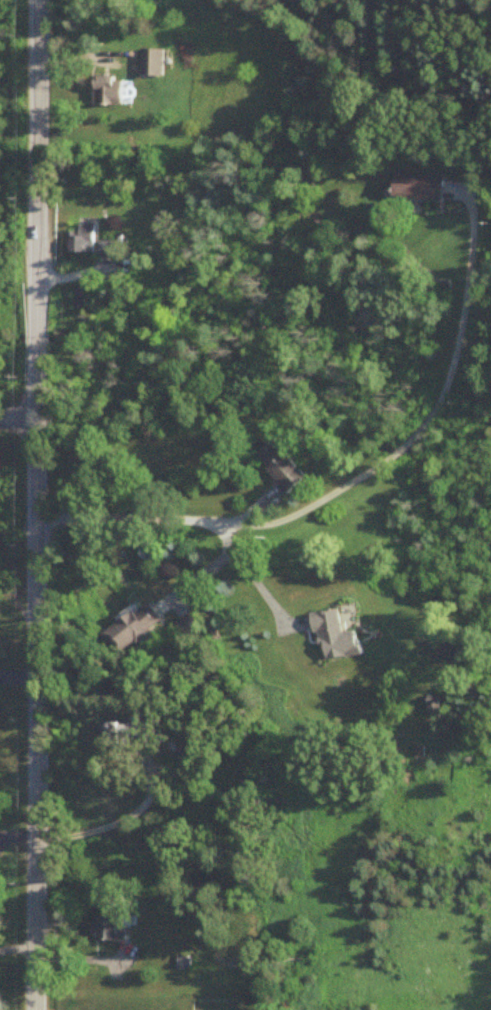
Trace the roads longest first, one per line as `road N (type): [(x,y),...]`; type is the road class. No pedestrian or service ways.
road 1 (tertiary): [(36,1009),(37,0)]

